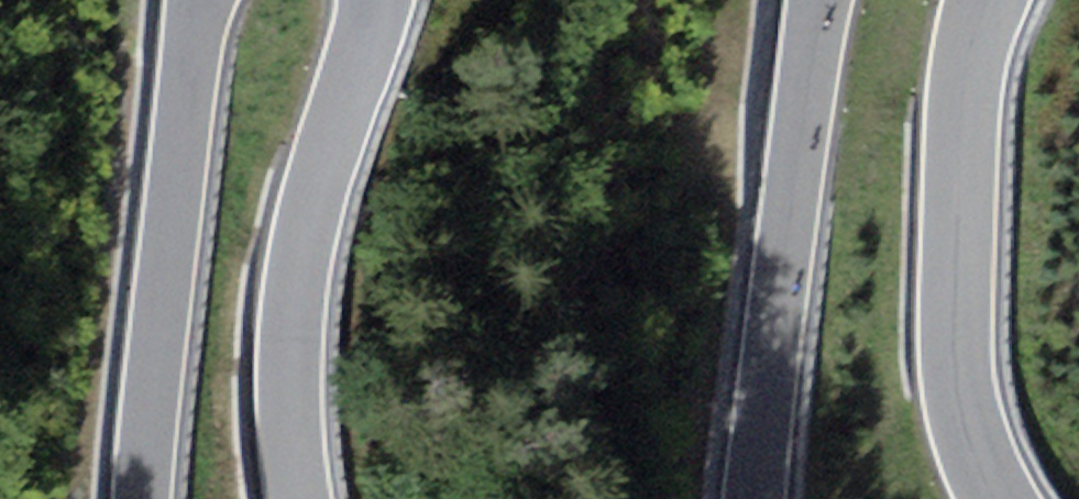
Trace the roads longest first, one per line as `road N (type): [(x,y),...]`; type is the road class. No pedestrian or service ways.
road 1 (tertiary): [(302,498),(290,351),(298,279),(311,211),(379,0)]
road 2 (tertiary): [(999,498),(971,434),(958,321),(965,95),(989,0)]
road 3 (tertiary): [(823,0),(758,498)]
road 4 (tertiary): [(201,0),(148,498)]

